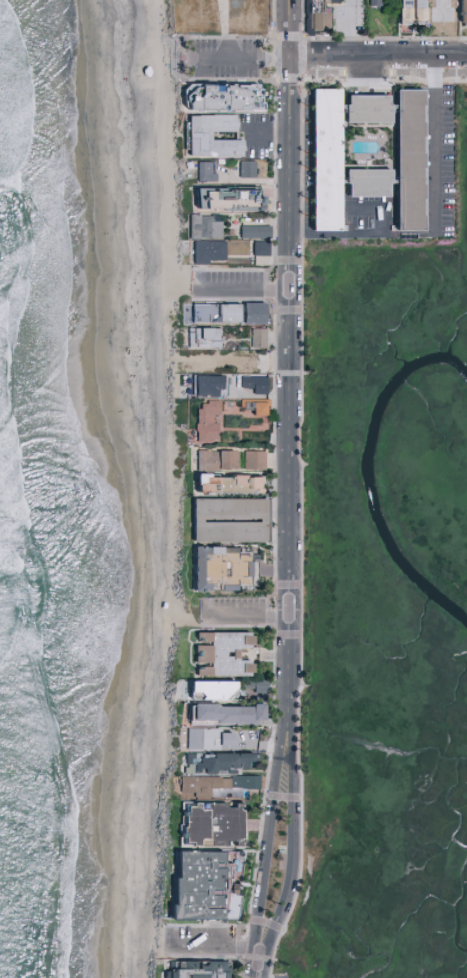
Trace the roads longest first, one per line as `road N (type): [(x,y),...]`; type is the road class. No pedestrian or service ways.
road 1 (residential): [(288,61),(284,732)]
road 2 (residential): [(257,945),(290,876),(284,732)]
road 3 (residential): [(284,732),(259,880),(257,945)]
road 4 (secondary): [(288,61),(466,60)]

